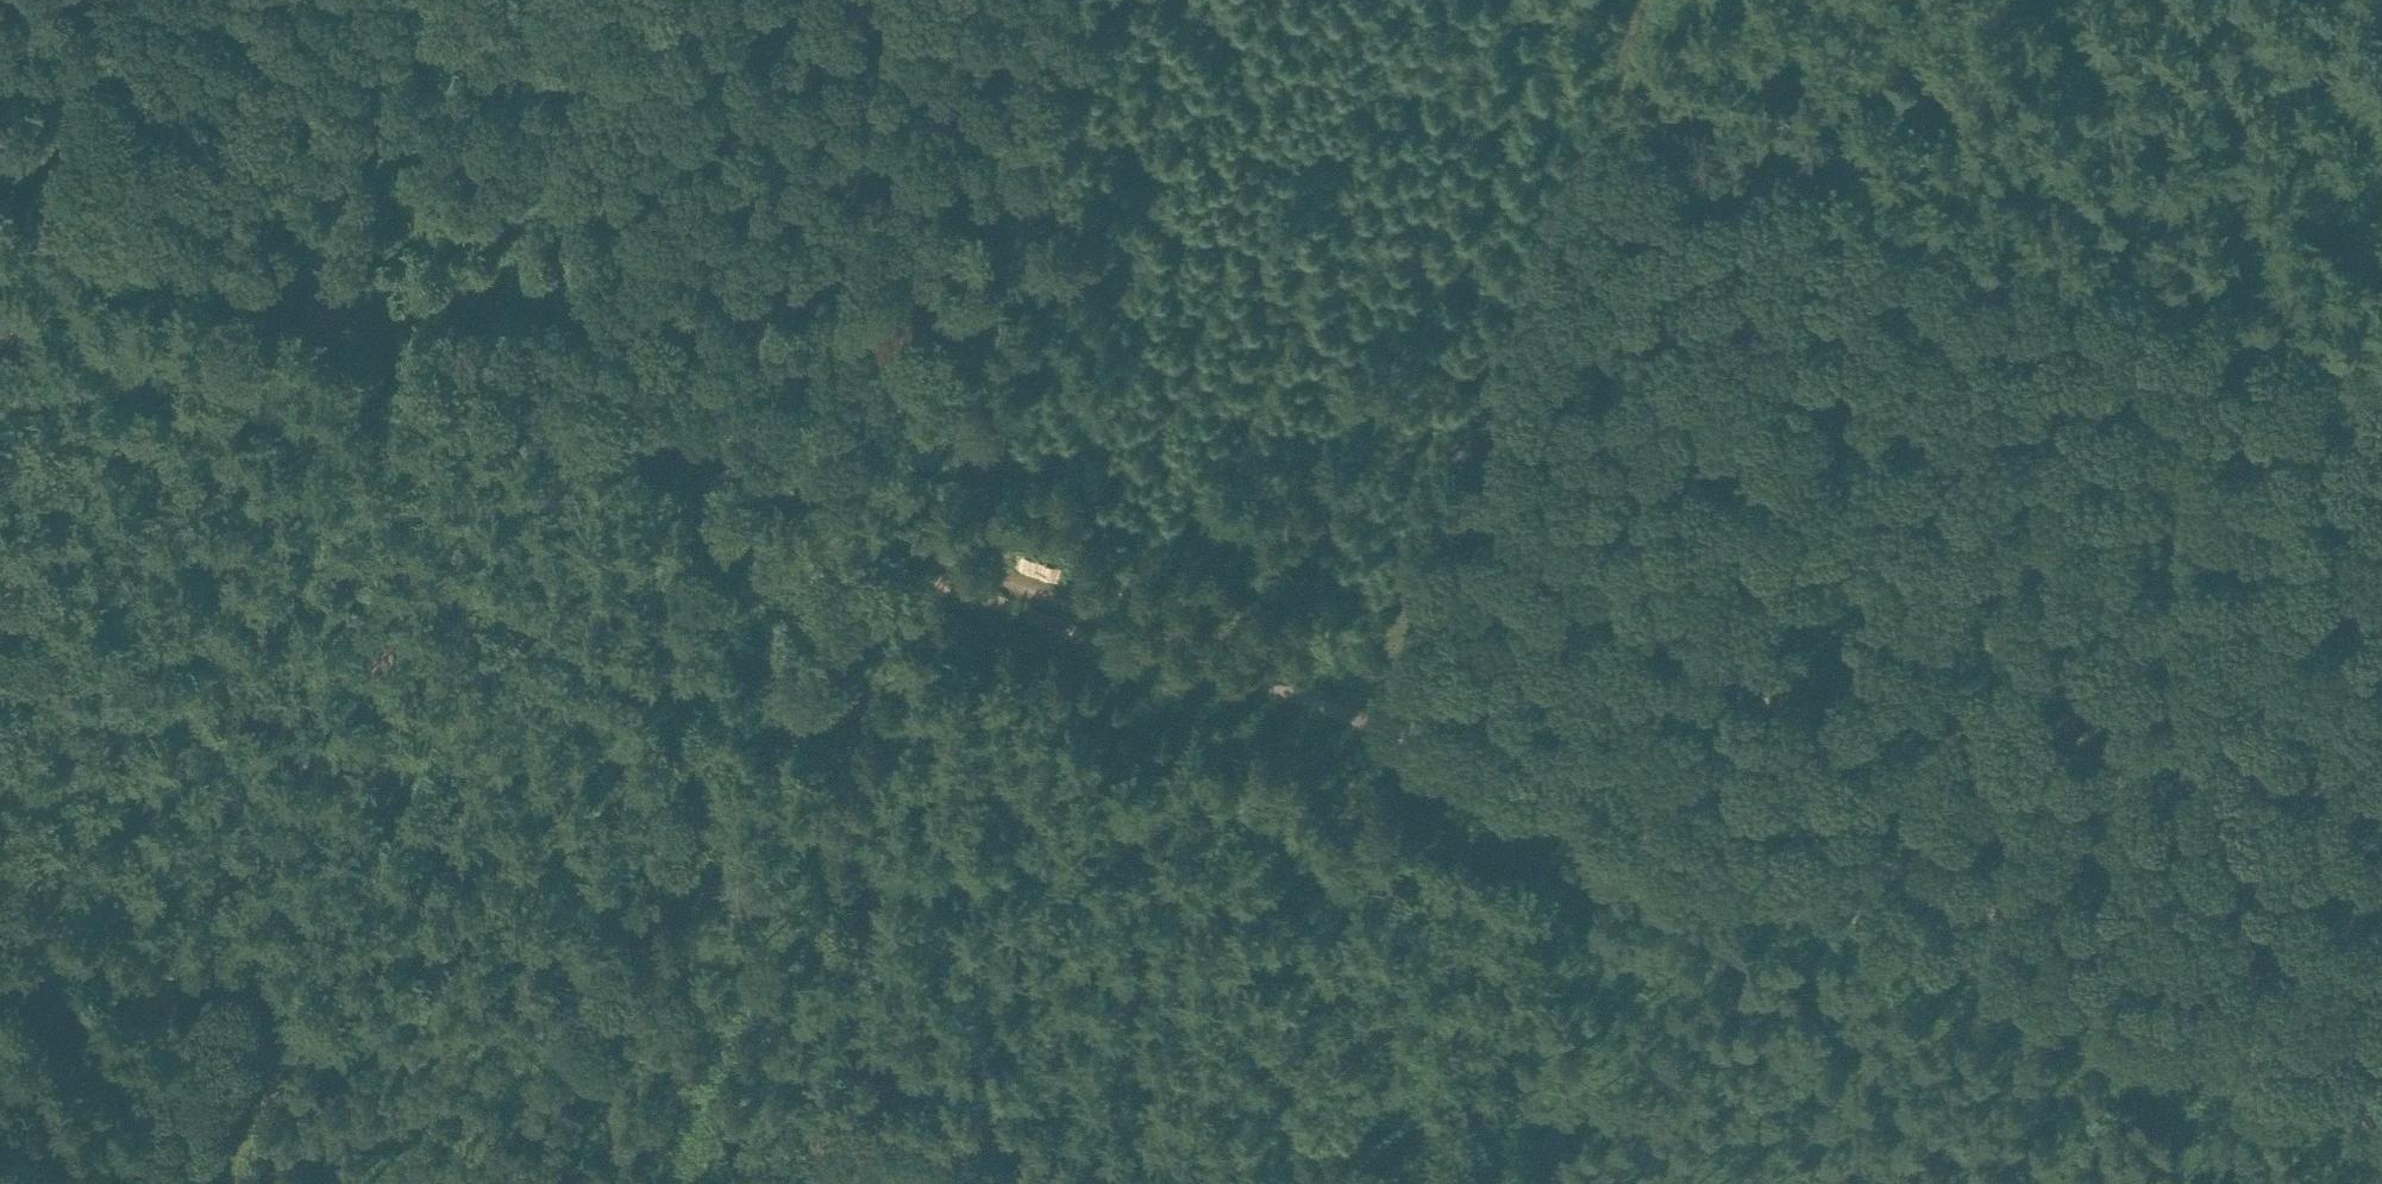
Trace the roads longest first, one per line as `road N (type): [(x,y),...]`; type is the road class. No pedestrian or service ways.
road 1 (track): [(2381,1117),(2022,973),(1526,800),(901,553)]
road 2 (track): [(901,553),(0,189)]
road 3 (track): [(872,626),(650,1183)]
road 4 (track): [(1120,0),(901,553)]

